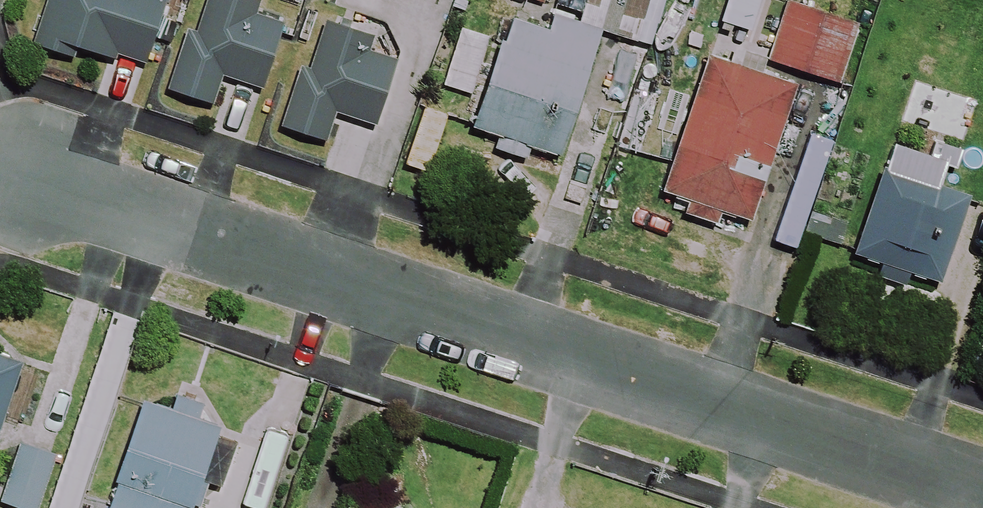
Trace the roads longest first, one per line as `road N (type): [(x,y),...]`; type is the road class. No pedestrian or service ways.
road 1 (residential): [(982,487),(34,176)]

